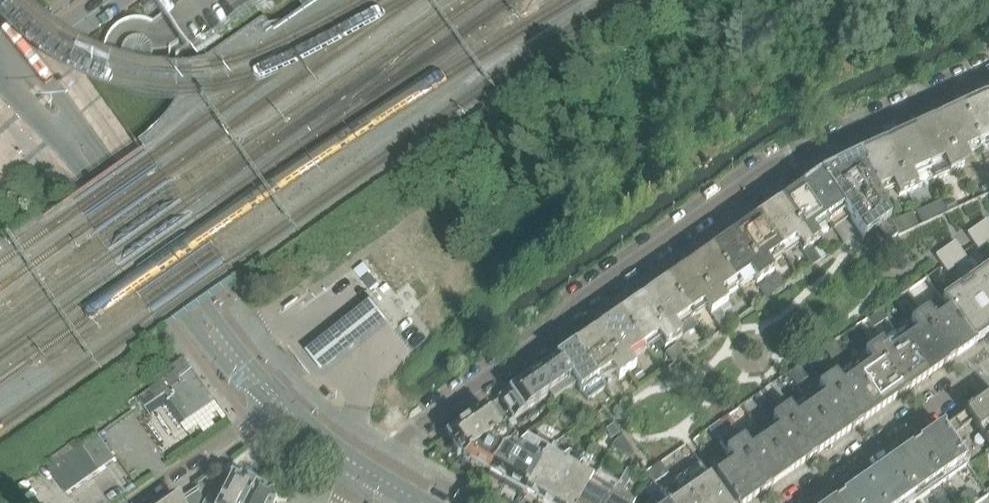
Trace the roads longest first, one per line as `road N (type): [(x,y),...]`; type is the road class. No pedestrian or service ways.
road 1 (residential): [(373,475),(414,427),(780,160),(988,71)]
road 2 (tertiary): [(282,394),(236,343),(100,149),(0,33)]
road 3 (tertiary): [(0,80),(68,153),(207,344),(267,405)]
road 4 (residential): [(988,368),(798,502)]
road 5 (residential): [(127,502),(267,405)]
road 6 (tertiary): [(267,405),(373,475)]
road 7 (tertiary): [(373,475),(282,394)]

